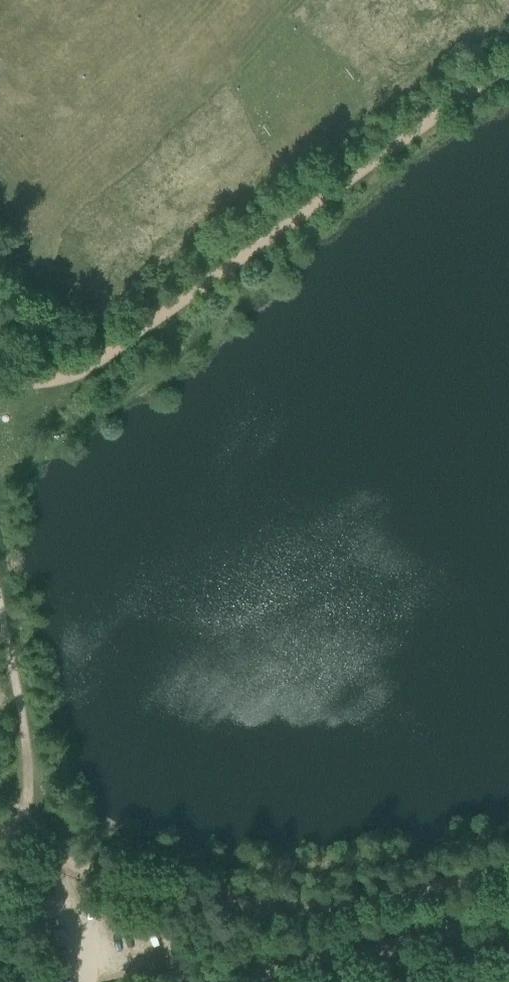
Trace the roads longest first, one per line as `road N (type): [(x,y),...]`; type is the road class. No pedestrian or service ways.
road 1 (track): [(260,981),(508,921)]

